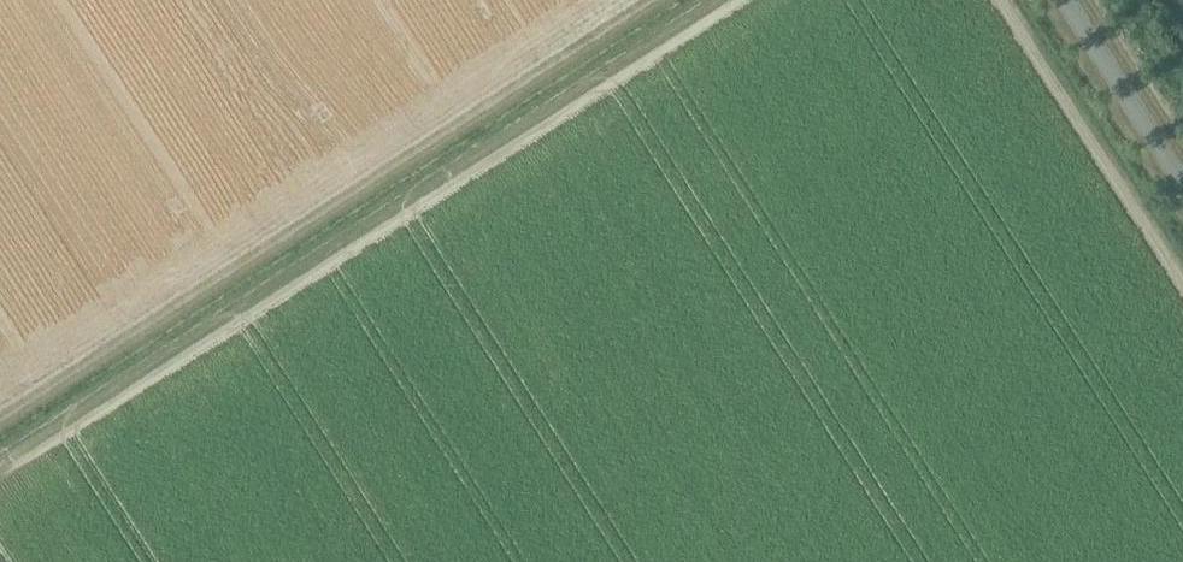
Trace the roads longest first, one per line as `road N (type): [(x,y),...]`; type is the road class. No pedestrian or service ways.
road 1 (unclassified): [(1182,182),(1066,0)]

